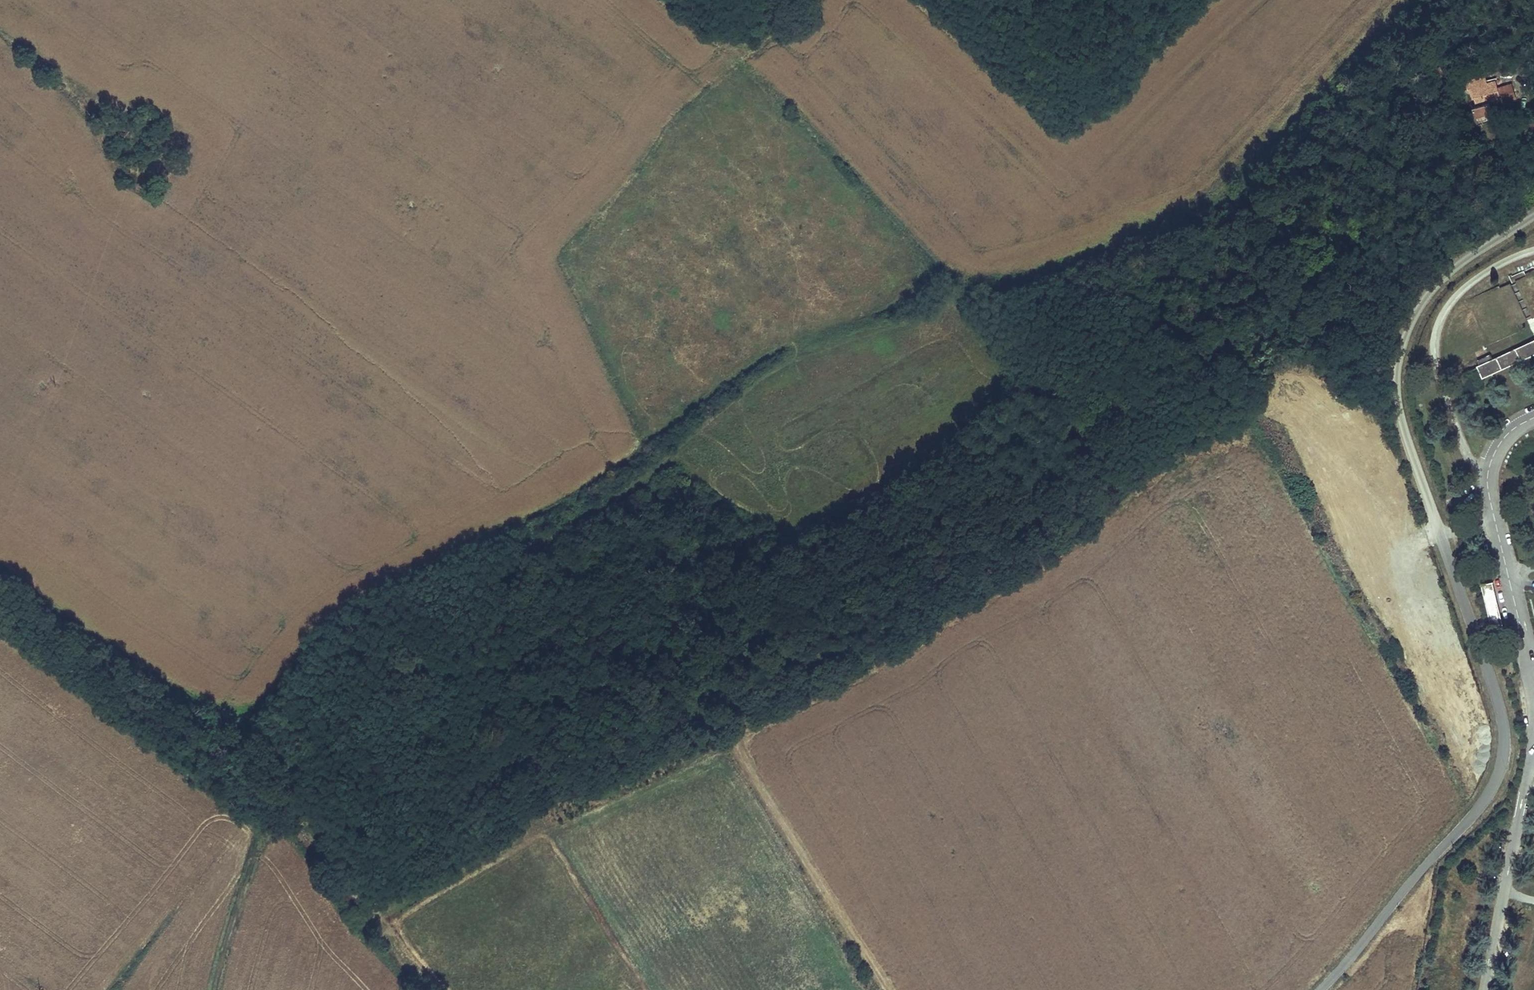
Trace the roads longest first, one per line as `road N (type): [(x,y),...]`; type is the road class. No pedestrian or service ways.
road 1 (unclassified): [(1533,214),(1423,293),(1396,357),(1402,424),(1495,697),(1501,761),(1493,787),(1321,989)]
road 2 (track): [(1533,251),(1463,291),(1436,341),(1437,376),(1474,468),(1489,471)]

